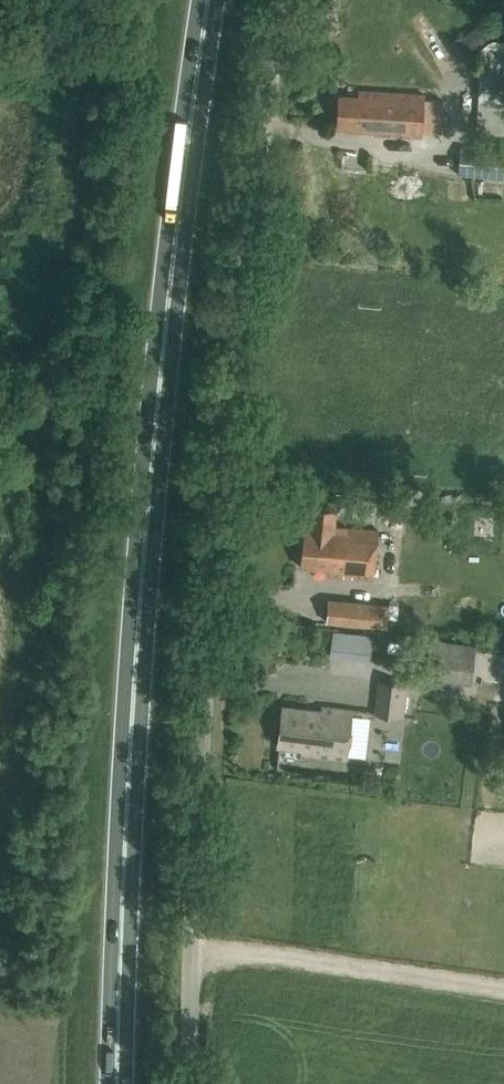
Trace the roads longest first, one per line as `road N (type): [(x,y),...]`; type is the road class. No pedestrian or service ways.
road 1 (trunk): [(115,1083),(150,470),(210,0)]
road 2 (unclassified): [(190,1083),(208,676),(239,315),(279,0)]

